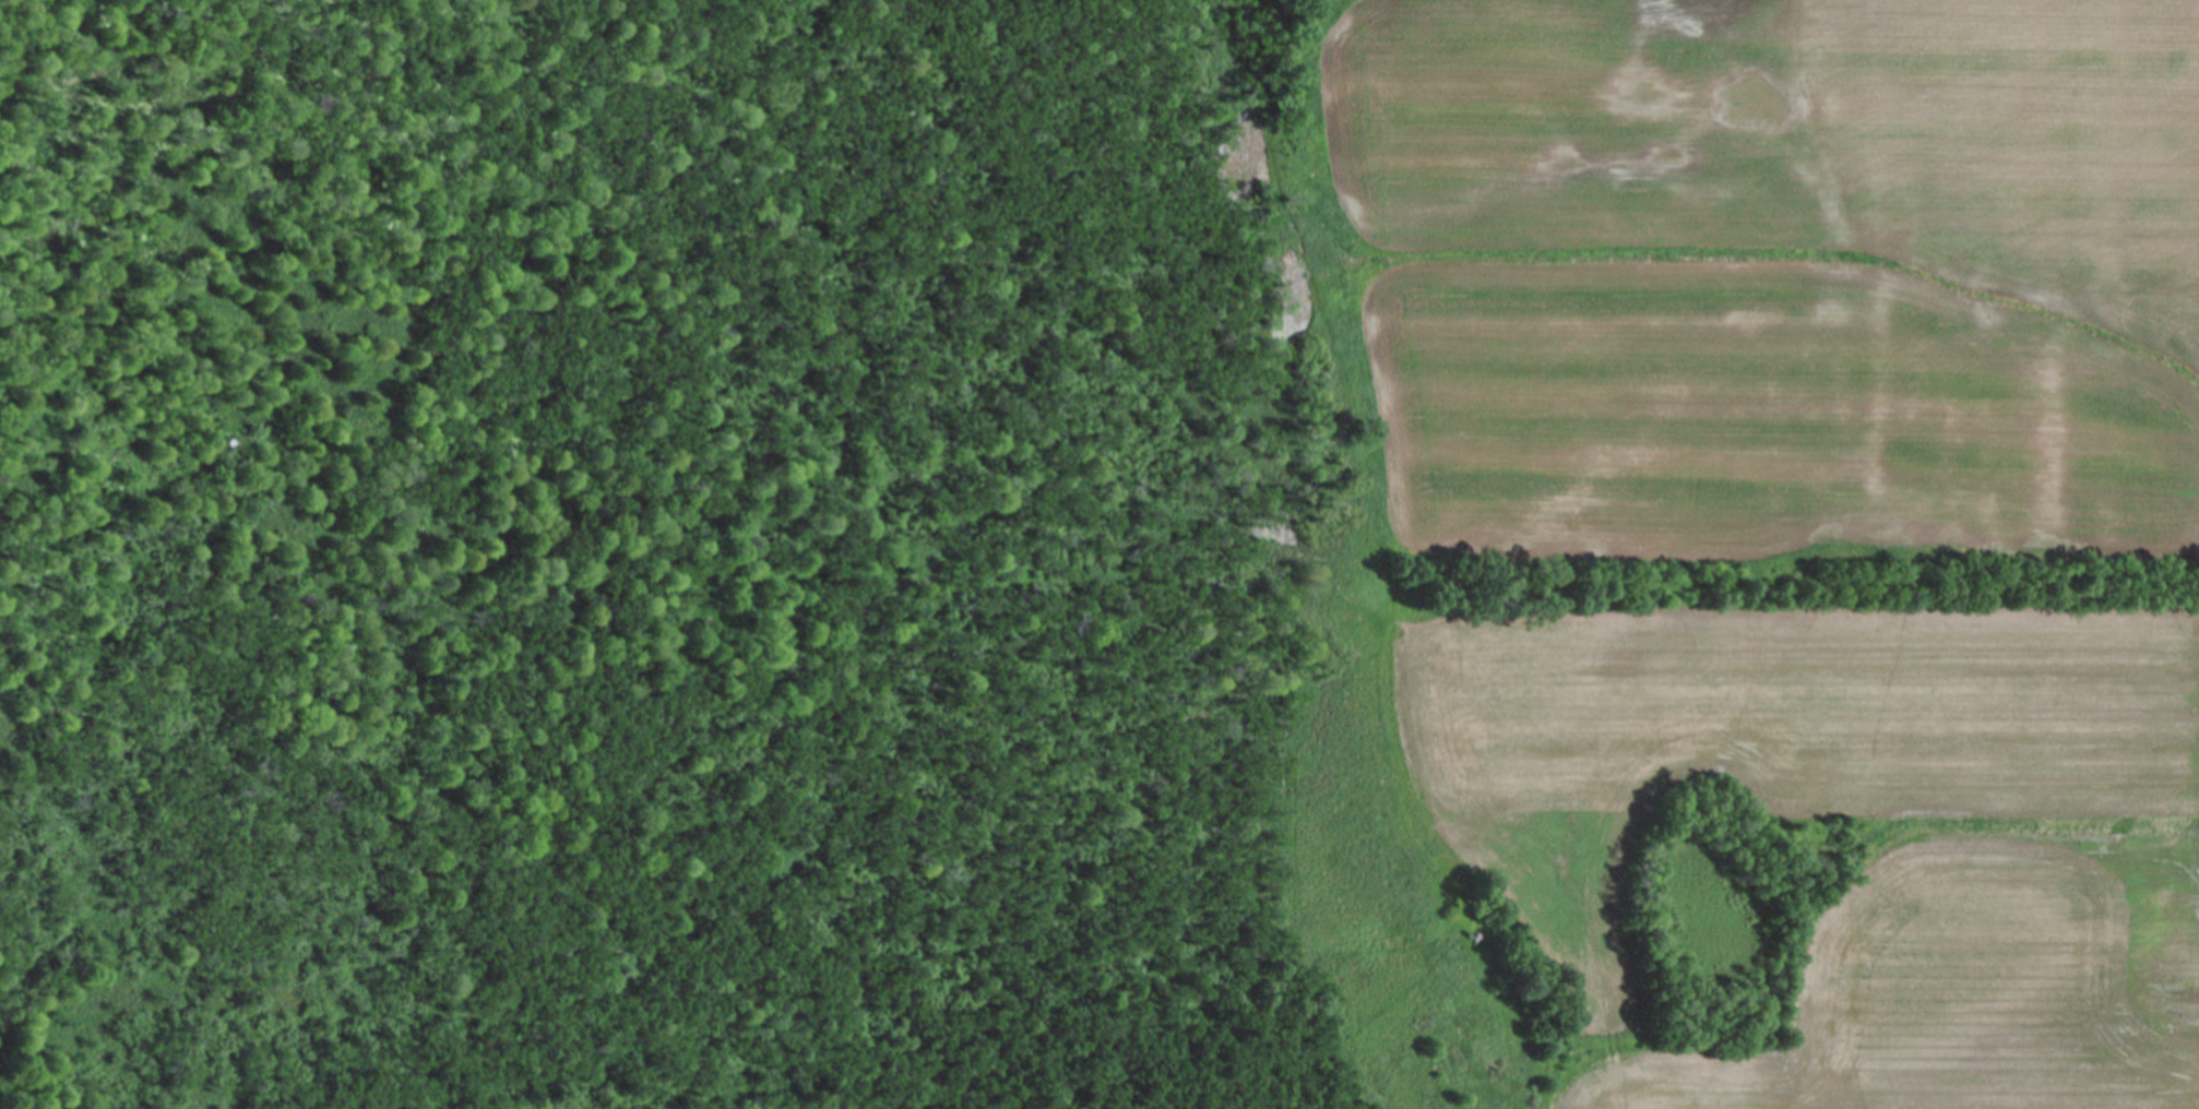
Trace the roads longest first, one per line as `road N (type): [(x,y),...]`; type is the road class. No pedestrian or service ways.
road 1 (residential): [(2198,585),(1429,585)]

